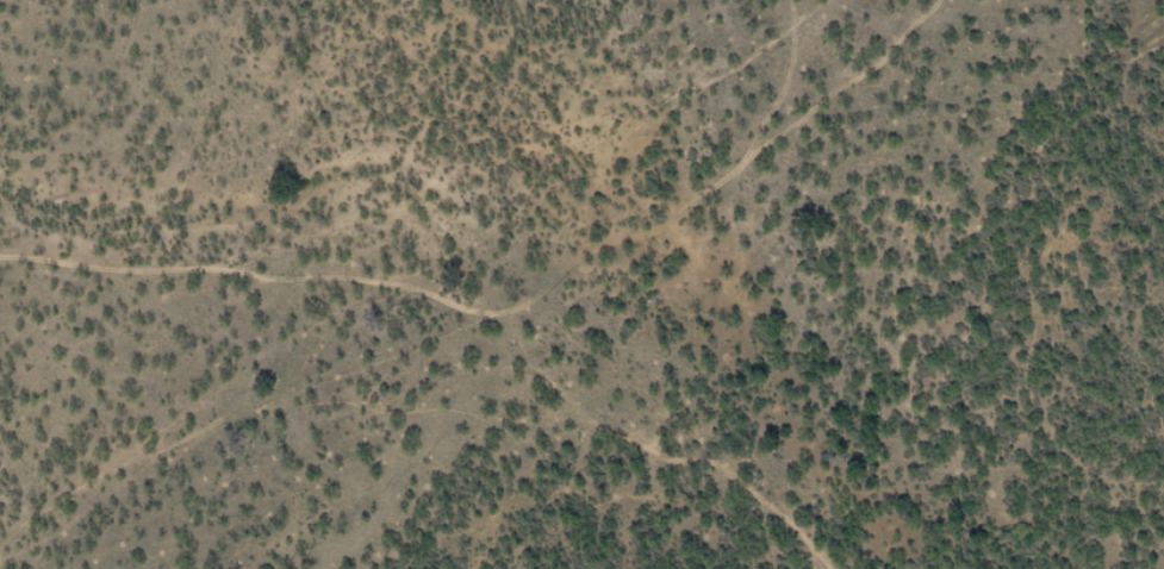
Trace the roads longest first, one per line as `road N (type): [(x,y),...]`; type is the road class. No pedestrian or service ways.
road 1 (residential): [(796,0),(772,79),(690,185),(508,308),(337,344),(249,392),(32,568)]

